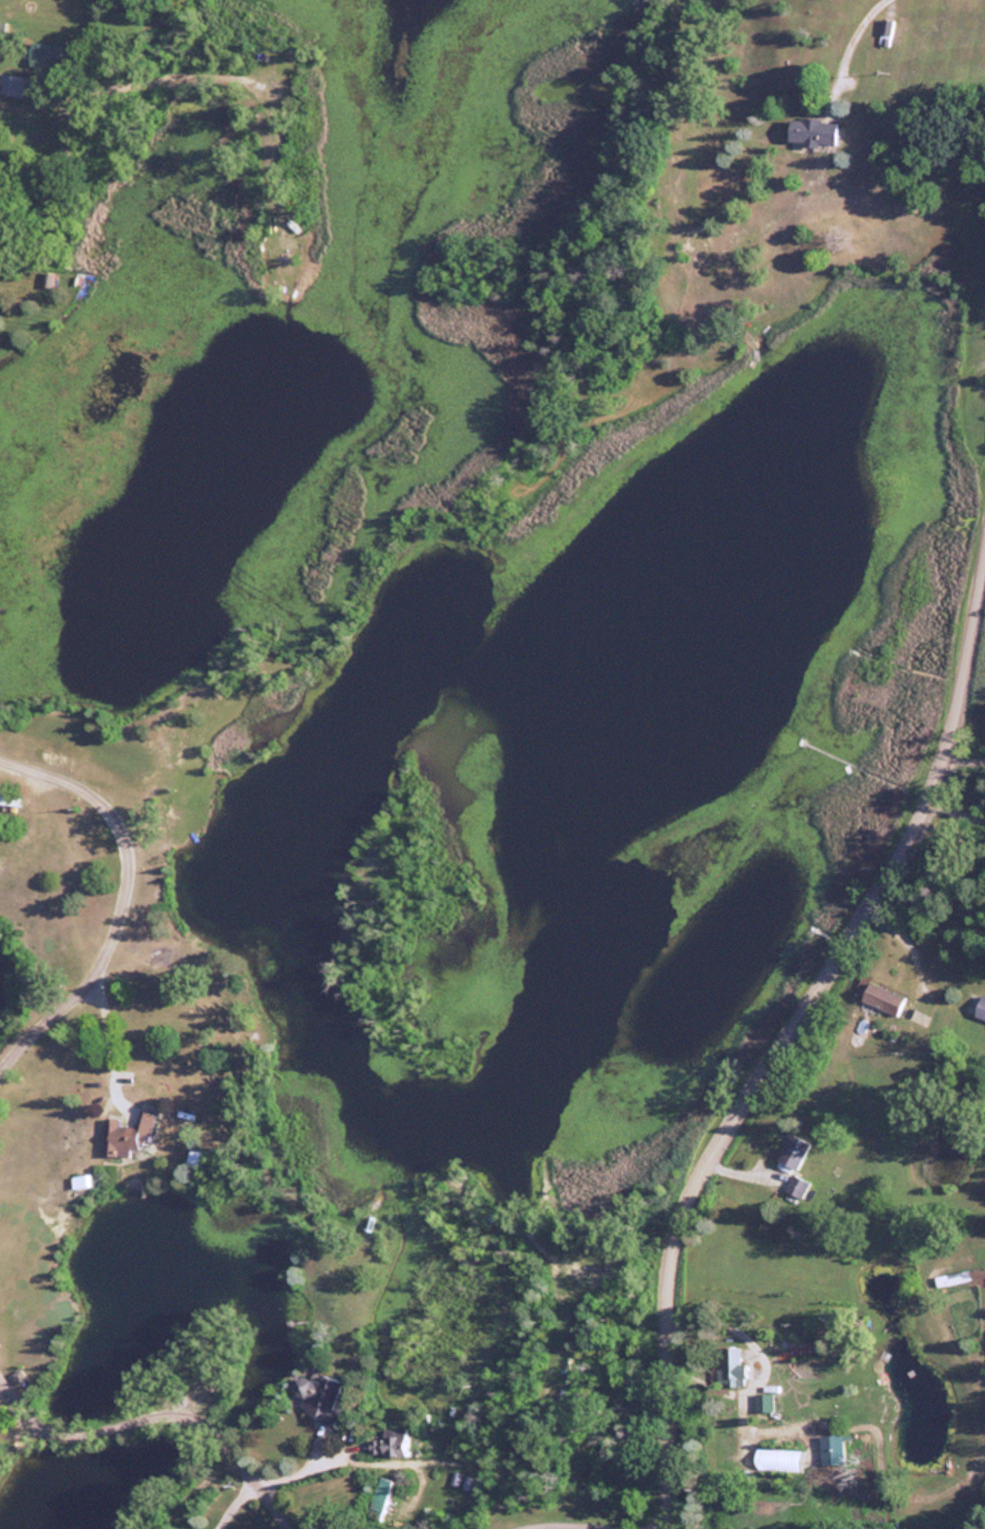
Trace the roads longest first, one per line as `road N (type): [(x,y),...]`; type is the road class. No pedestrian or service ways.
road 1 (residential): [(984,560),(939,784),(895,868),(703,1166),(668,1256),(675,1528)]
road 2 (residential): [(0,750),(100,791),(133,845),(120,919),(100,966),(0,1069)]
road 3 (residential): [(0,1361),(38,1415),(65,1432),(162,1410),(216,1421),(285,1528)]
road 4 (residential): [(513,1528),(675,1528)]

